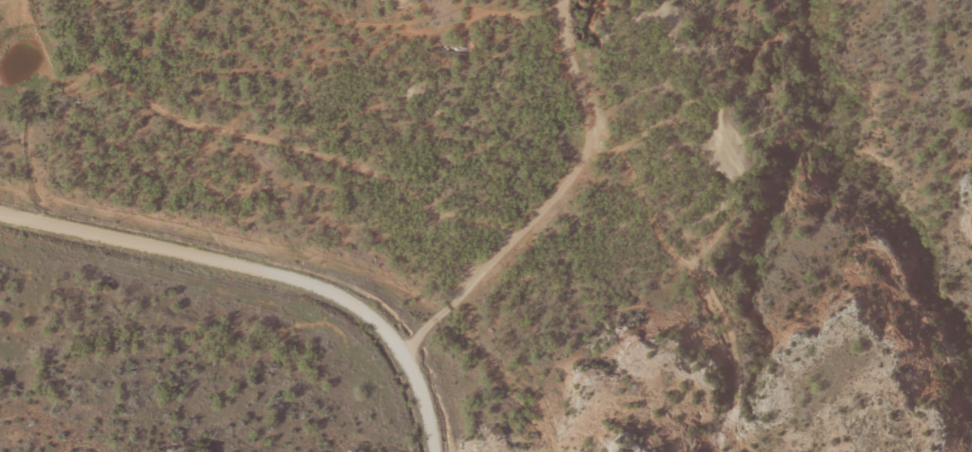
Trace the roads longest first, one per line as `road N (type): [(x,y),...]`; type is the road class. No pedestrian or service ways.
road 1 (residential): [(605,163),(325,335),(135,254),(0,218)]
road 2 (residential): [(703,451),(707,314),(605,163)]
road 3 (residential): [(541,0),(540,30),(580,126),(605,163)]
road 4 (residential): [(399,451),(378,381),(325,335)]

